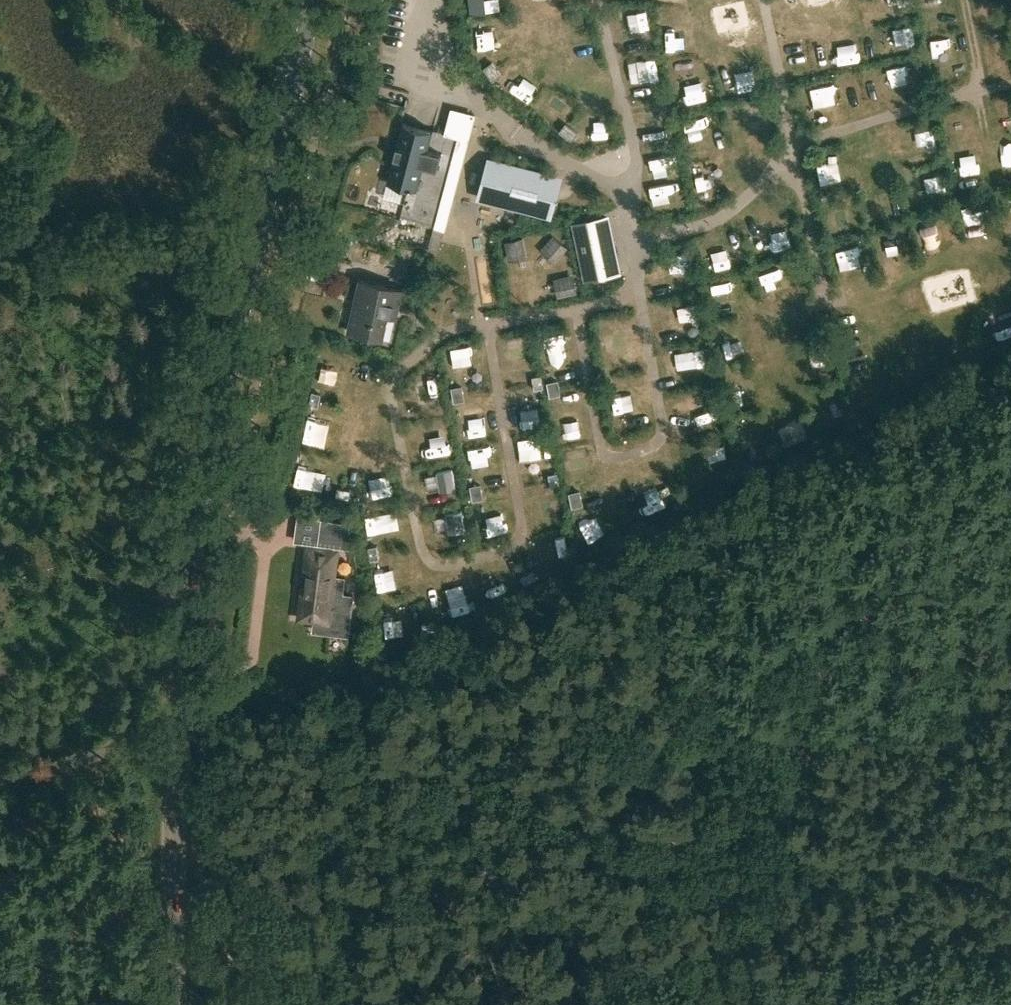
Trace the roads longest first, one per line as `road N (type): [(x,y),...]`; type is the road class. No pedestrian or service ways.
road 1 (tertiary): [(176,738),(192,523),(312,0)]
road 2 (track): [(761,875),(793,808),(847,557),(886,473),(916,428),(1010,382)]
road 3 (track): [(518,1004),(704,922),(761,875)]
road 4 (tertiary): [(172,1004),(176,738)]
road 5 (unclassified): [(0,779),(176,738)]

